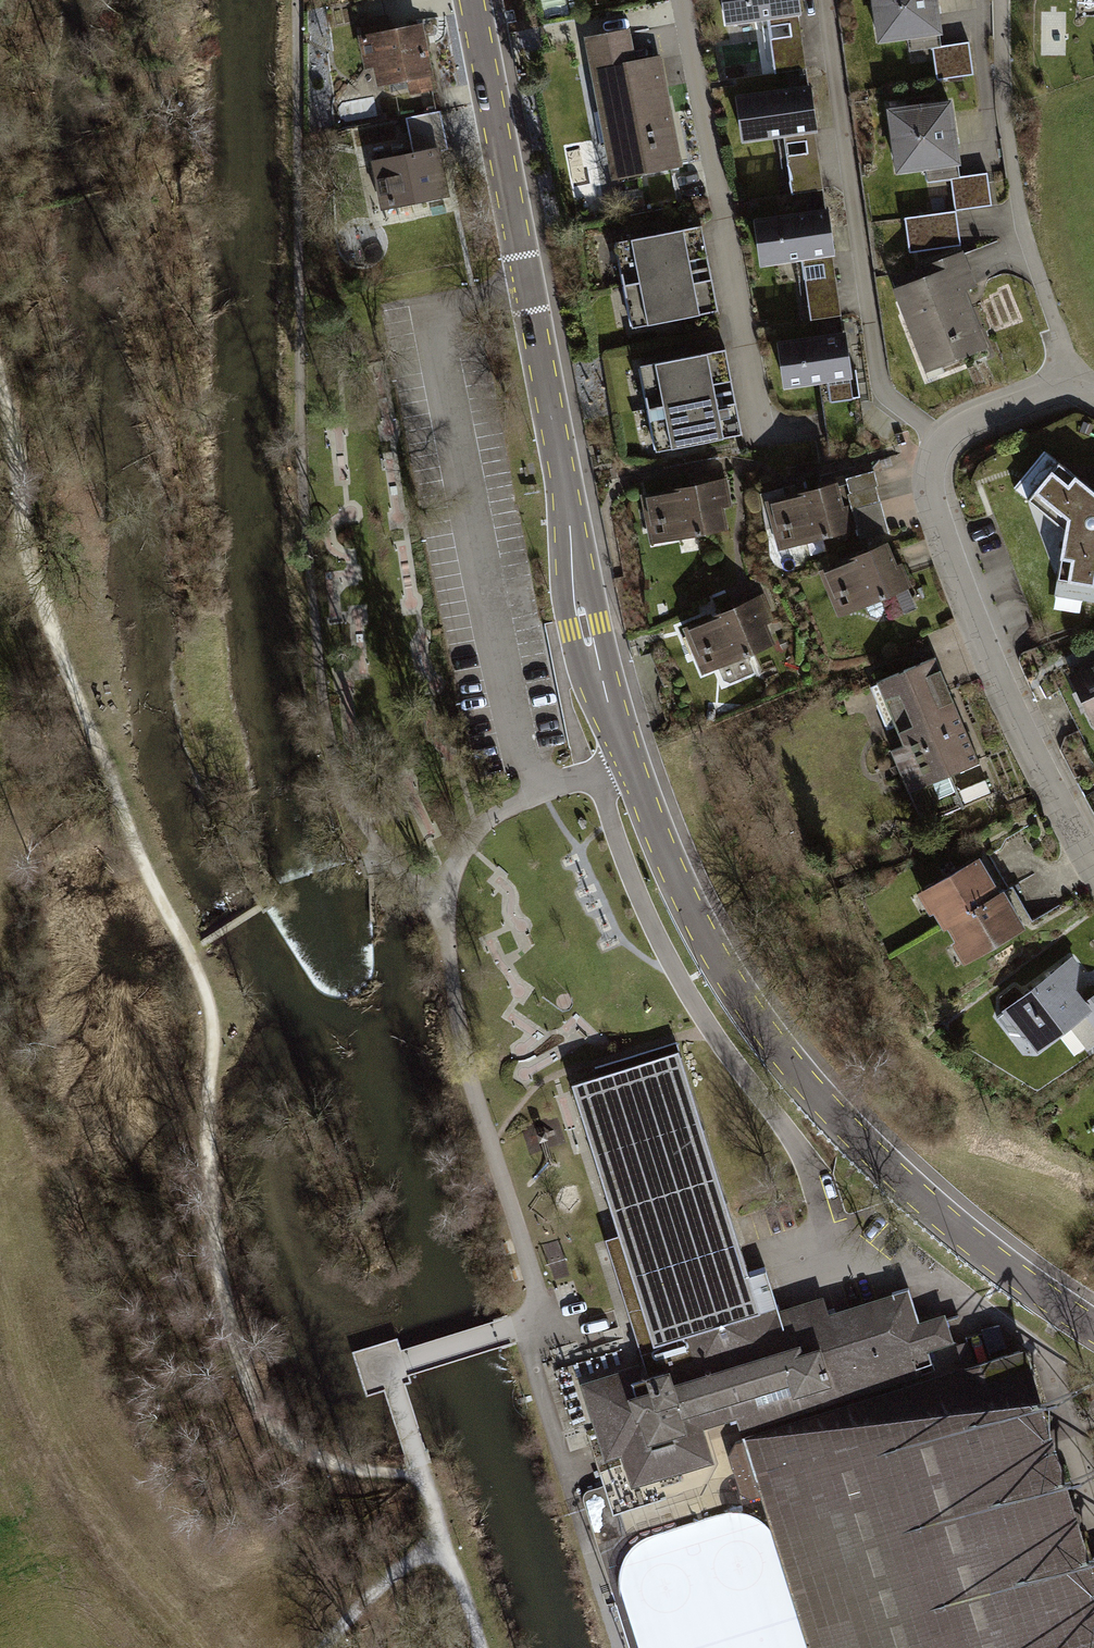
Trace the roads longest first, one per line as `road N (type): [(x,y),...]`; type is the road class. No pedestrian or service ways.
road 1 (tertiary): [(470,0),(585,627),(672,870),(716,956),(778,1049),(850,1131),(998,1262),(1093,1329)]
road 2 (track): [(0,377),(37,582),(59,649),(214,1015),(207,1165),(220,1273),(251,1394),(294,1448),(346,1470),(422,1478)]
road 3 (residential): [(1093,871),(987,659),(938,516),(932,462),(942,438),(961,423),(1083,377)]
road 4 (residential): [(766,431),(682,0)]
road 5 (track): [(439,916),(448,996),(544,1319)]
road 6 (residential): [(999,0),(1016,196),(1032,259),(1083,377)]
road 7 (track): [(520,1327),(618,1647)]
road 8 (track): [(544,1319),(388,1369),(422,1478)]
road 9 (track): [(422,1478),(478,1647)]
road 10 (track): [(543,789),(466,840),(439,916)]
road 11 (track): [(442,1536),(353,1613),(327,1647)]

